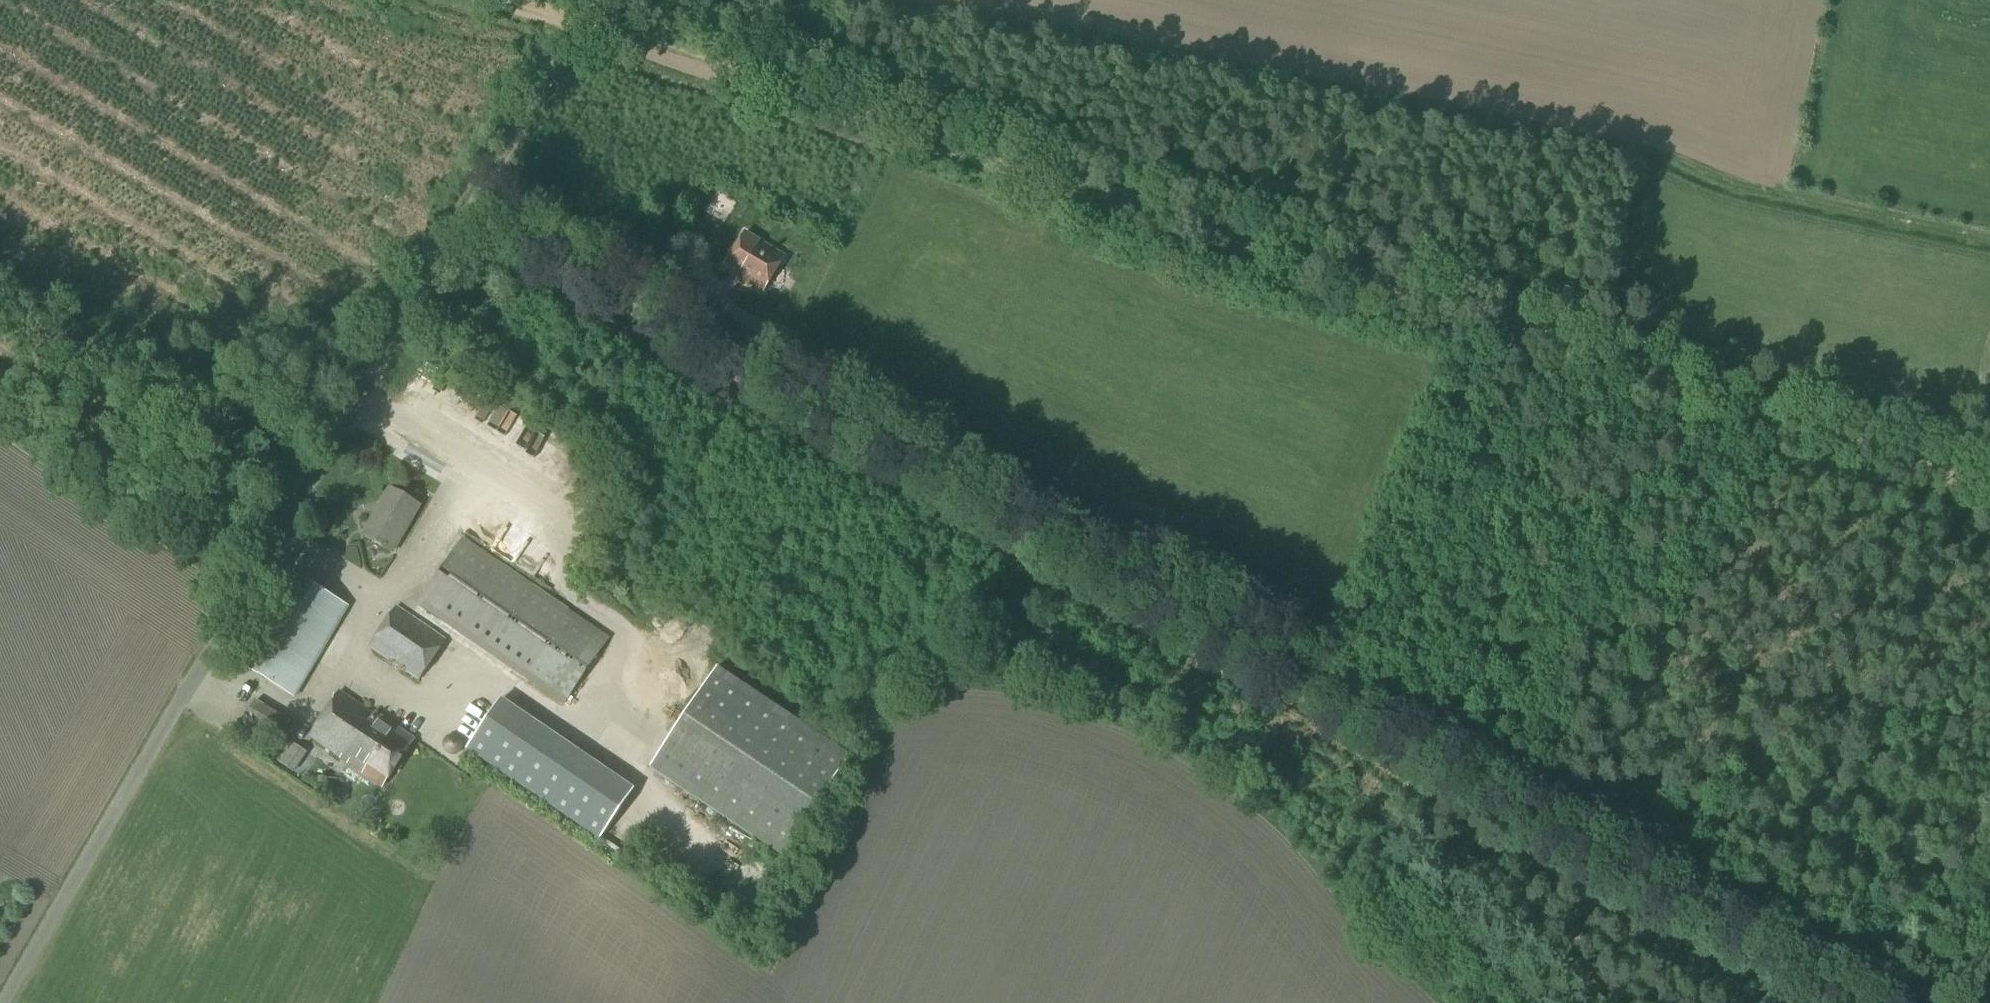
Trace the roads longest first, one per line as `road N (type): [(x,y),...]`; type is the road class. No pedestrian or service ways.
road 1 (track): [(469,219),(1828,1002)]
road 2 (track): [(588,20),(917,139),(1989,490)]
road 3 (unclassified): [(5,1002),(603,0)]
road 4 (track): [(0,349),(291,526)]

